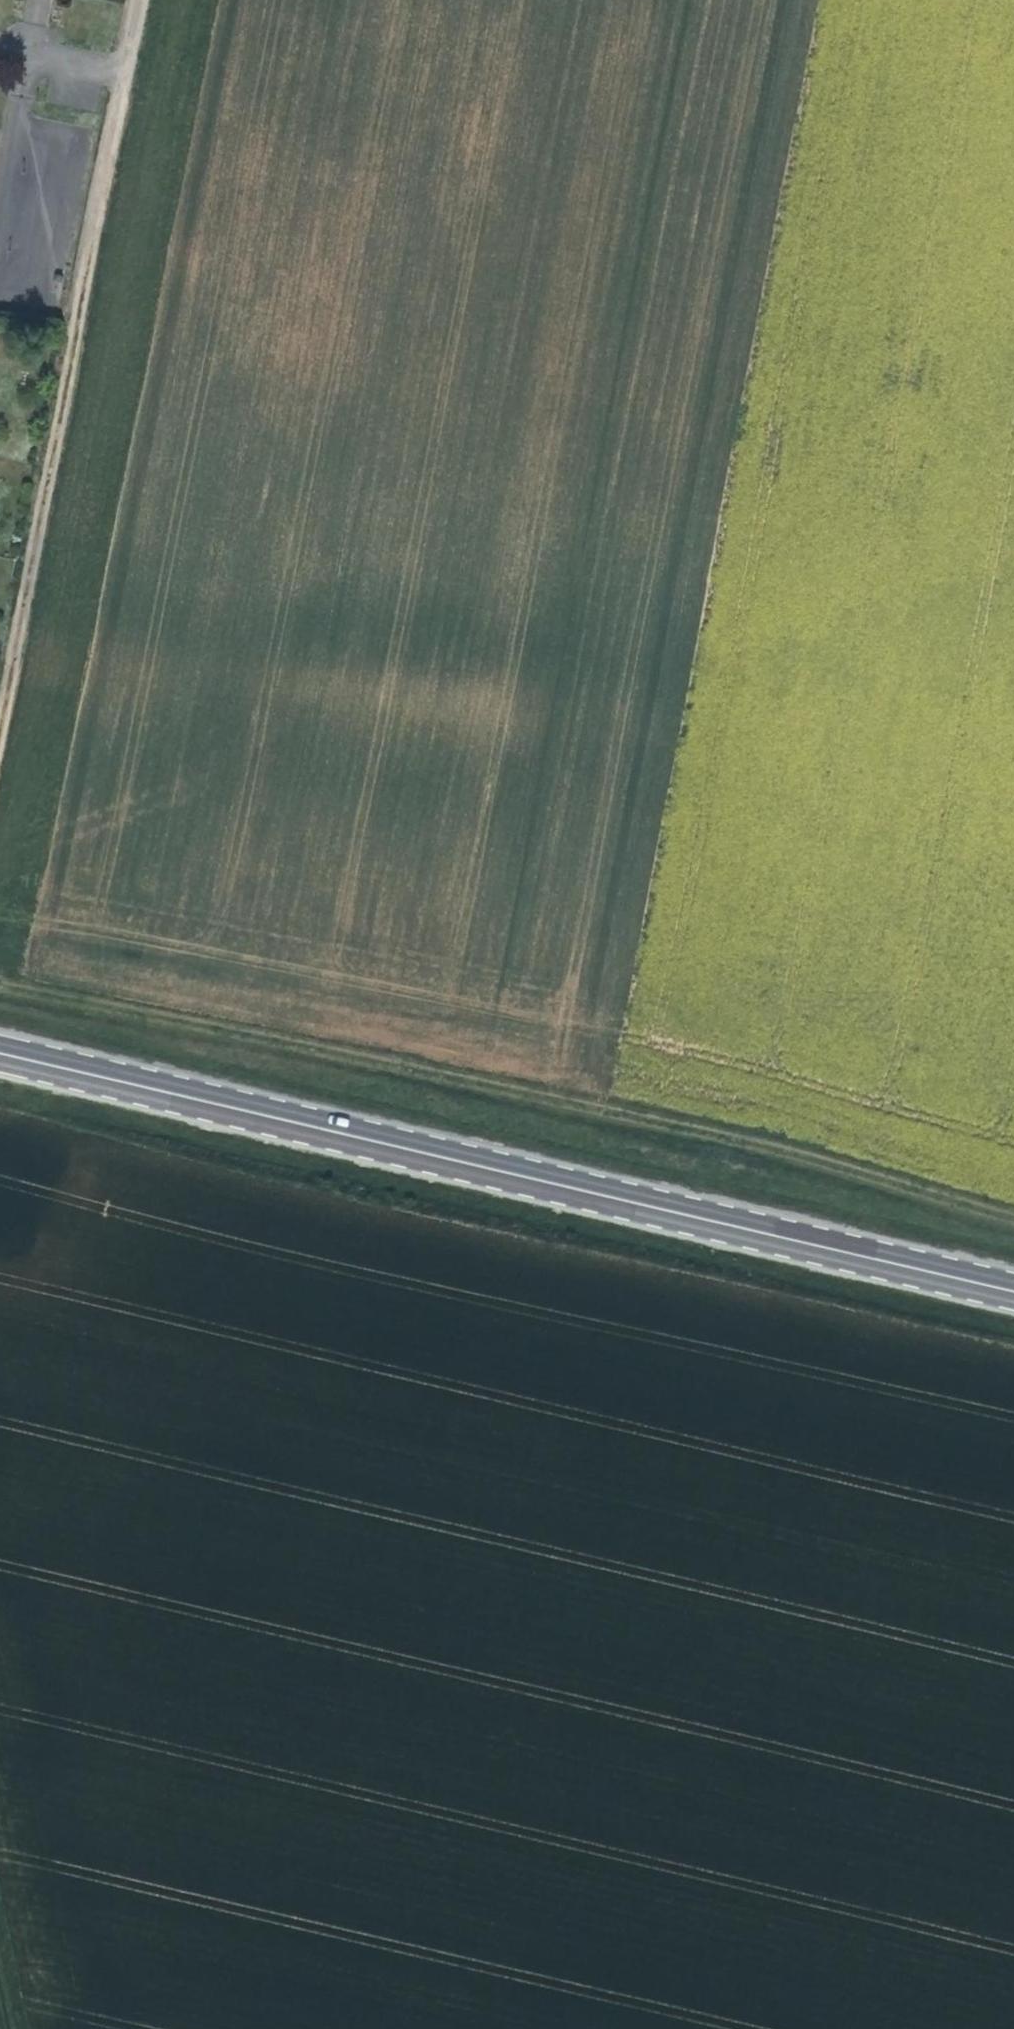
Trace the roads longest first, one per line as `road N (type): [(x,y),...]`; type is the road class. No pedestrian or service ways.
road 1 (primary): [(0,1053),(1013,1290)]
road 2 (residential): [(0,274),(48,53),(125,72)]

